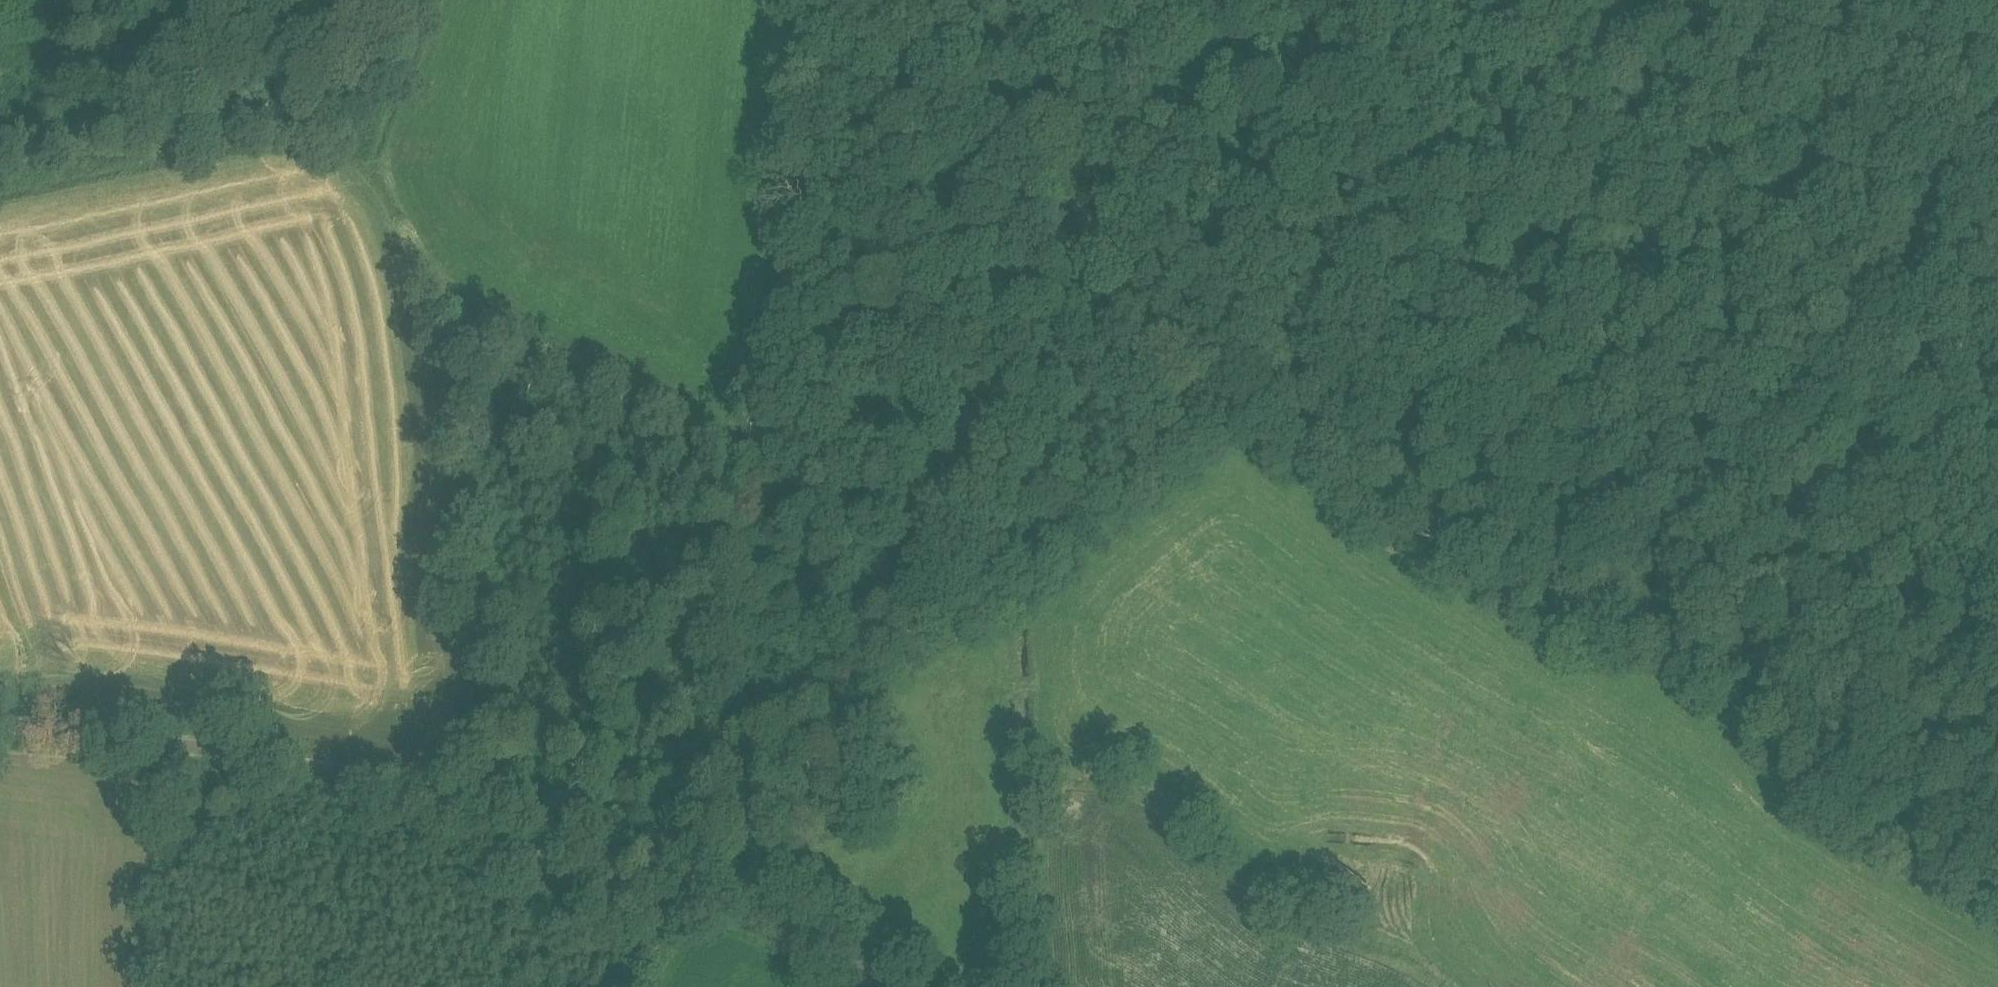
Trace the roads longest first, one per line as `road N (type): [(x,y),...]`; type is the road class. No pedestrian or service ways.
road 1 (unclassified): [(904,986),(746,894),(546,872),(327,760),(0,715)]

